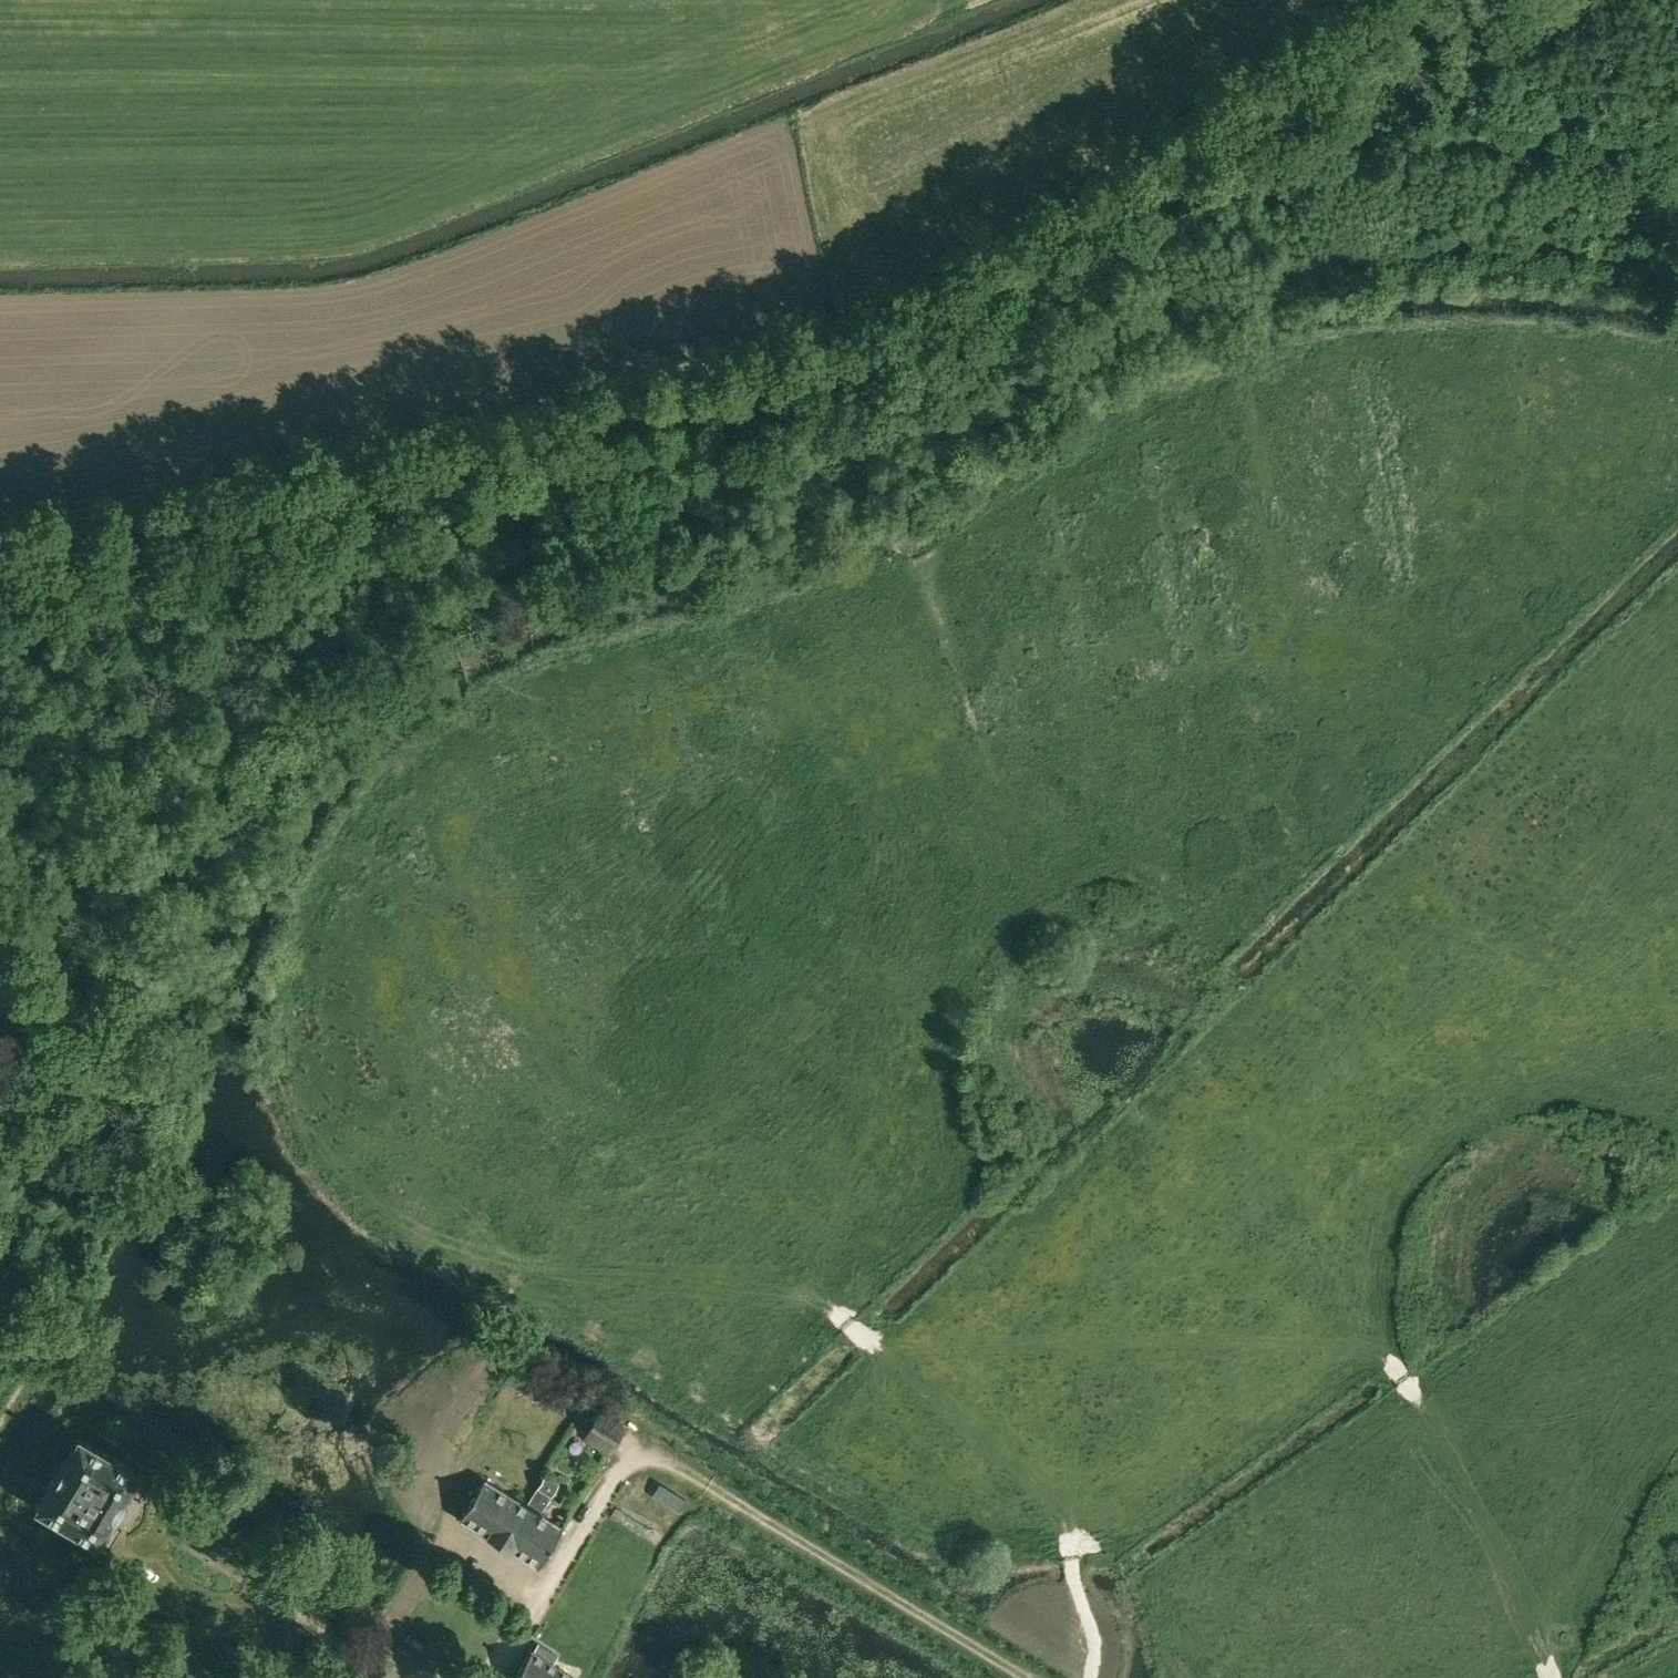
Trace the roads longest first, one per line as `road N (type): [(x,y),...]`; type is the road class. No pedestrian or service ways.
road 1 (track): [(0,524),(784,361),(896,321),(1114,187),(1386,0)]

